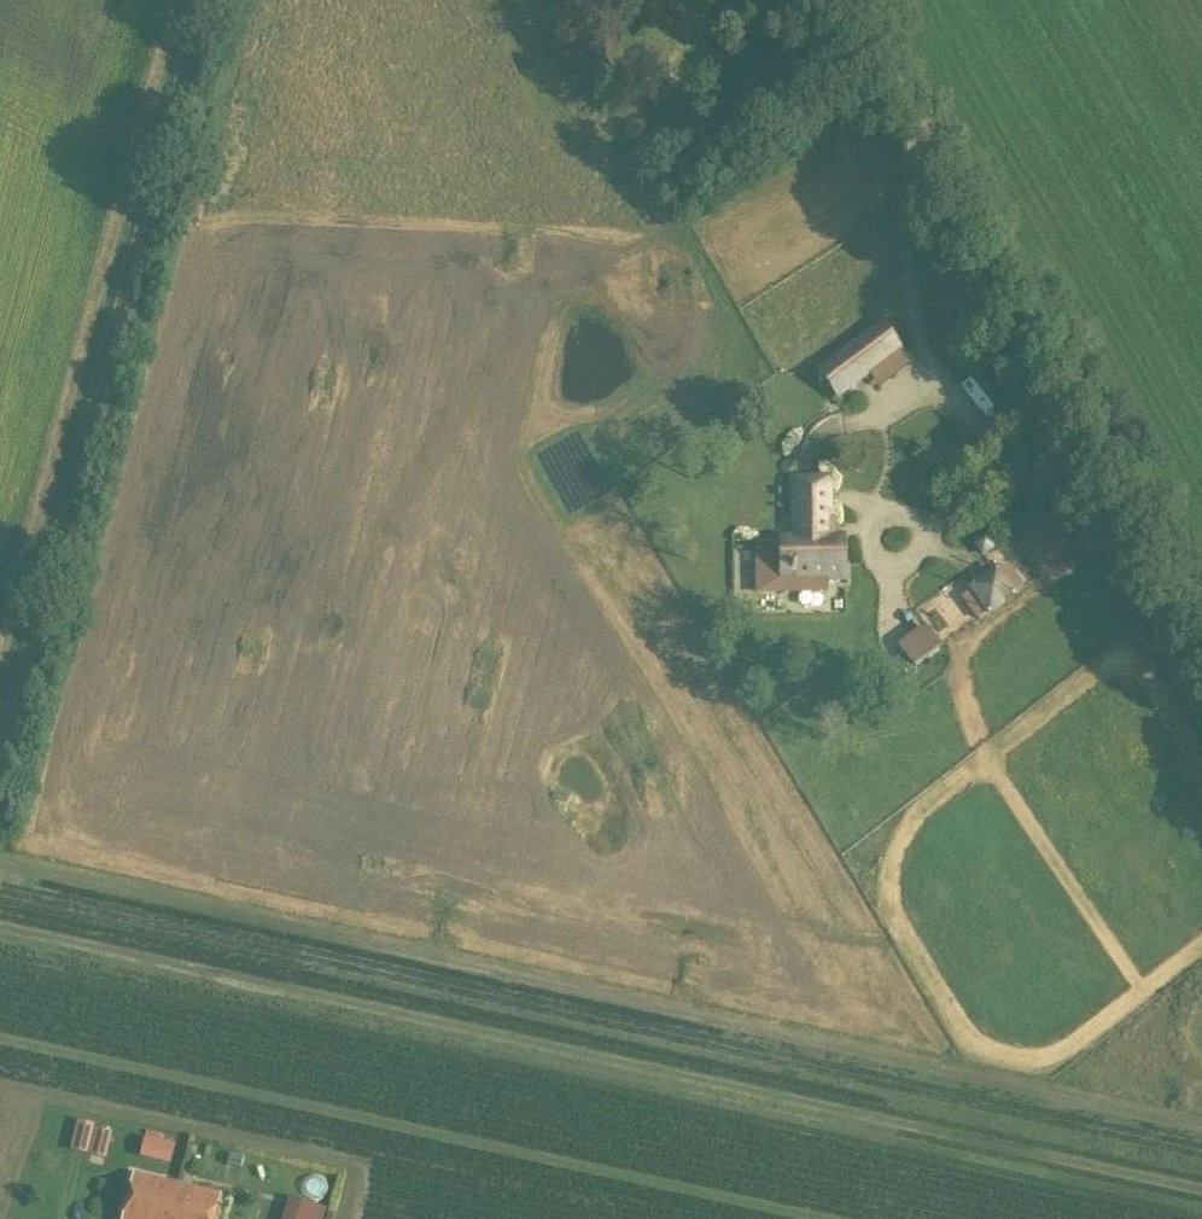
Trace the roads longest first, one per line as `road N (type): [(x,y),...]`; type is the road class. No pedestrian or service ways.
road 1 (track): [(1201,623),(846,0)]

